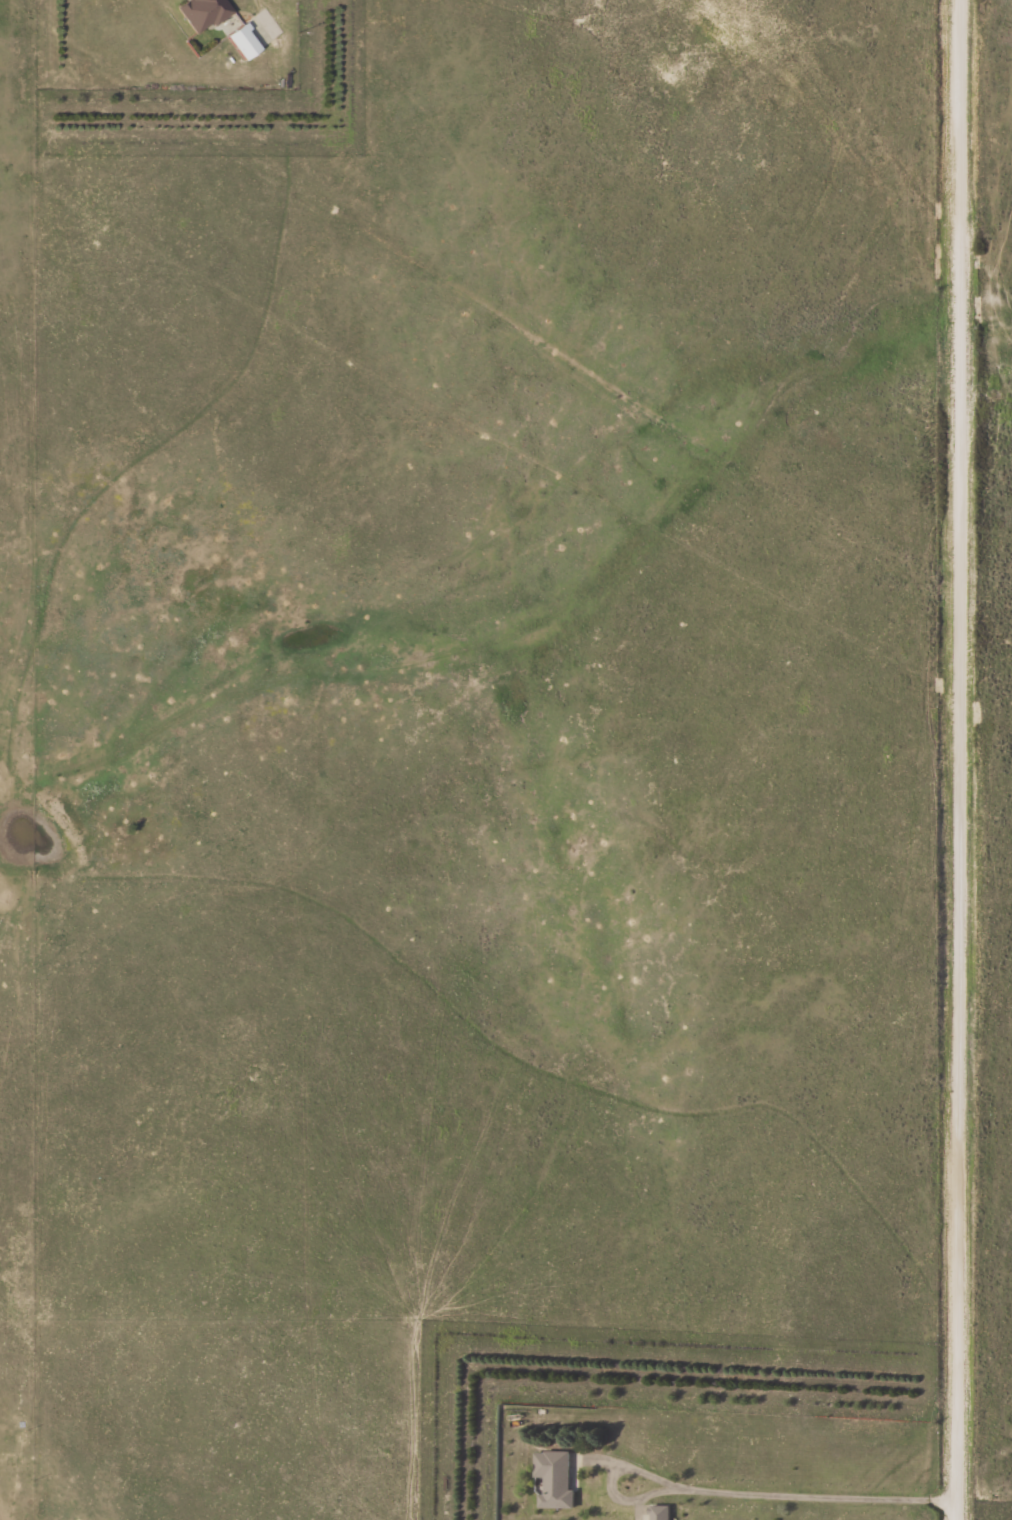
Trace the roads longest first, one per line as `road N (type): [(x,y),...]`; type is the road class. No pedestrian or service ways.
road 1 (residential): [(959,1519),(961,0)]

